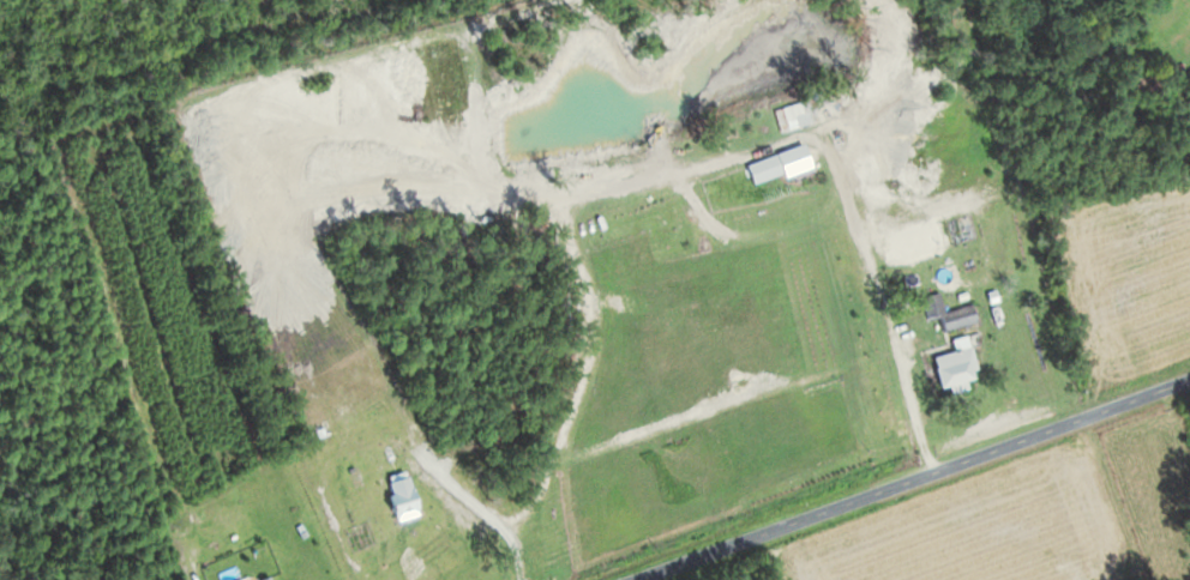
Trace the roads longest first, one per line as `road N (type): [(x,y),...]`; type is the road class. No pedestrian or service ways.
road 1 (residential): [(644,579),(1189,379)]

